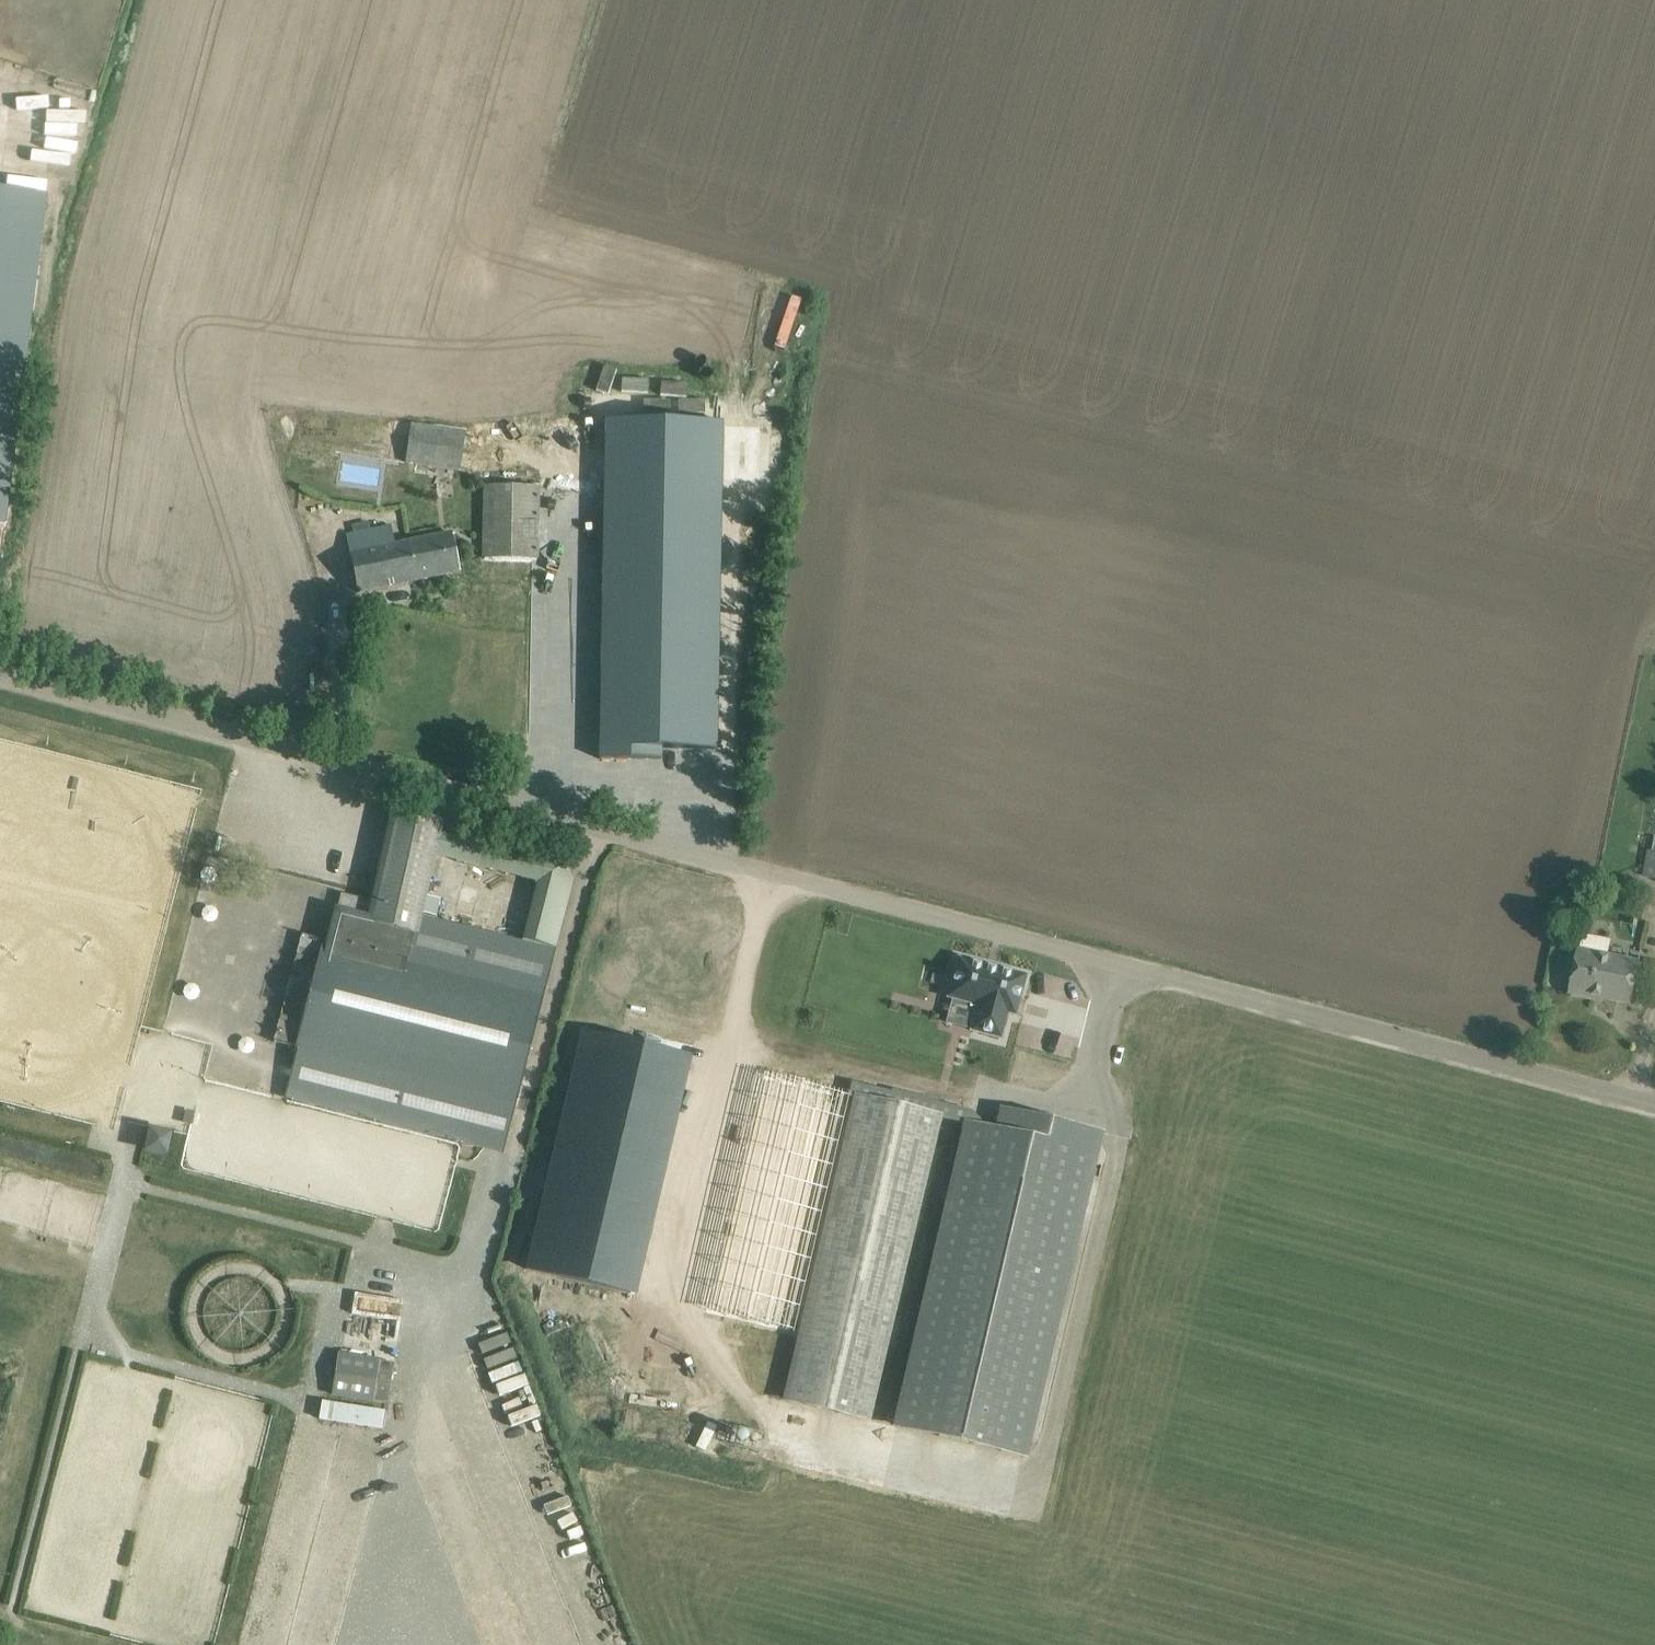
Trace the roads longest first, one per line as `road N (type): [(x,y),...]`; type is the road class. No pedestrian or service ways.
road 1 (unclassified): [(1654,1104),(0,674)]
road 2 (track): [(627,1644),(484,1279)]

